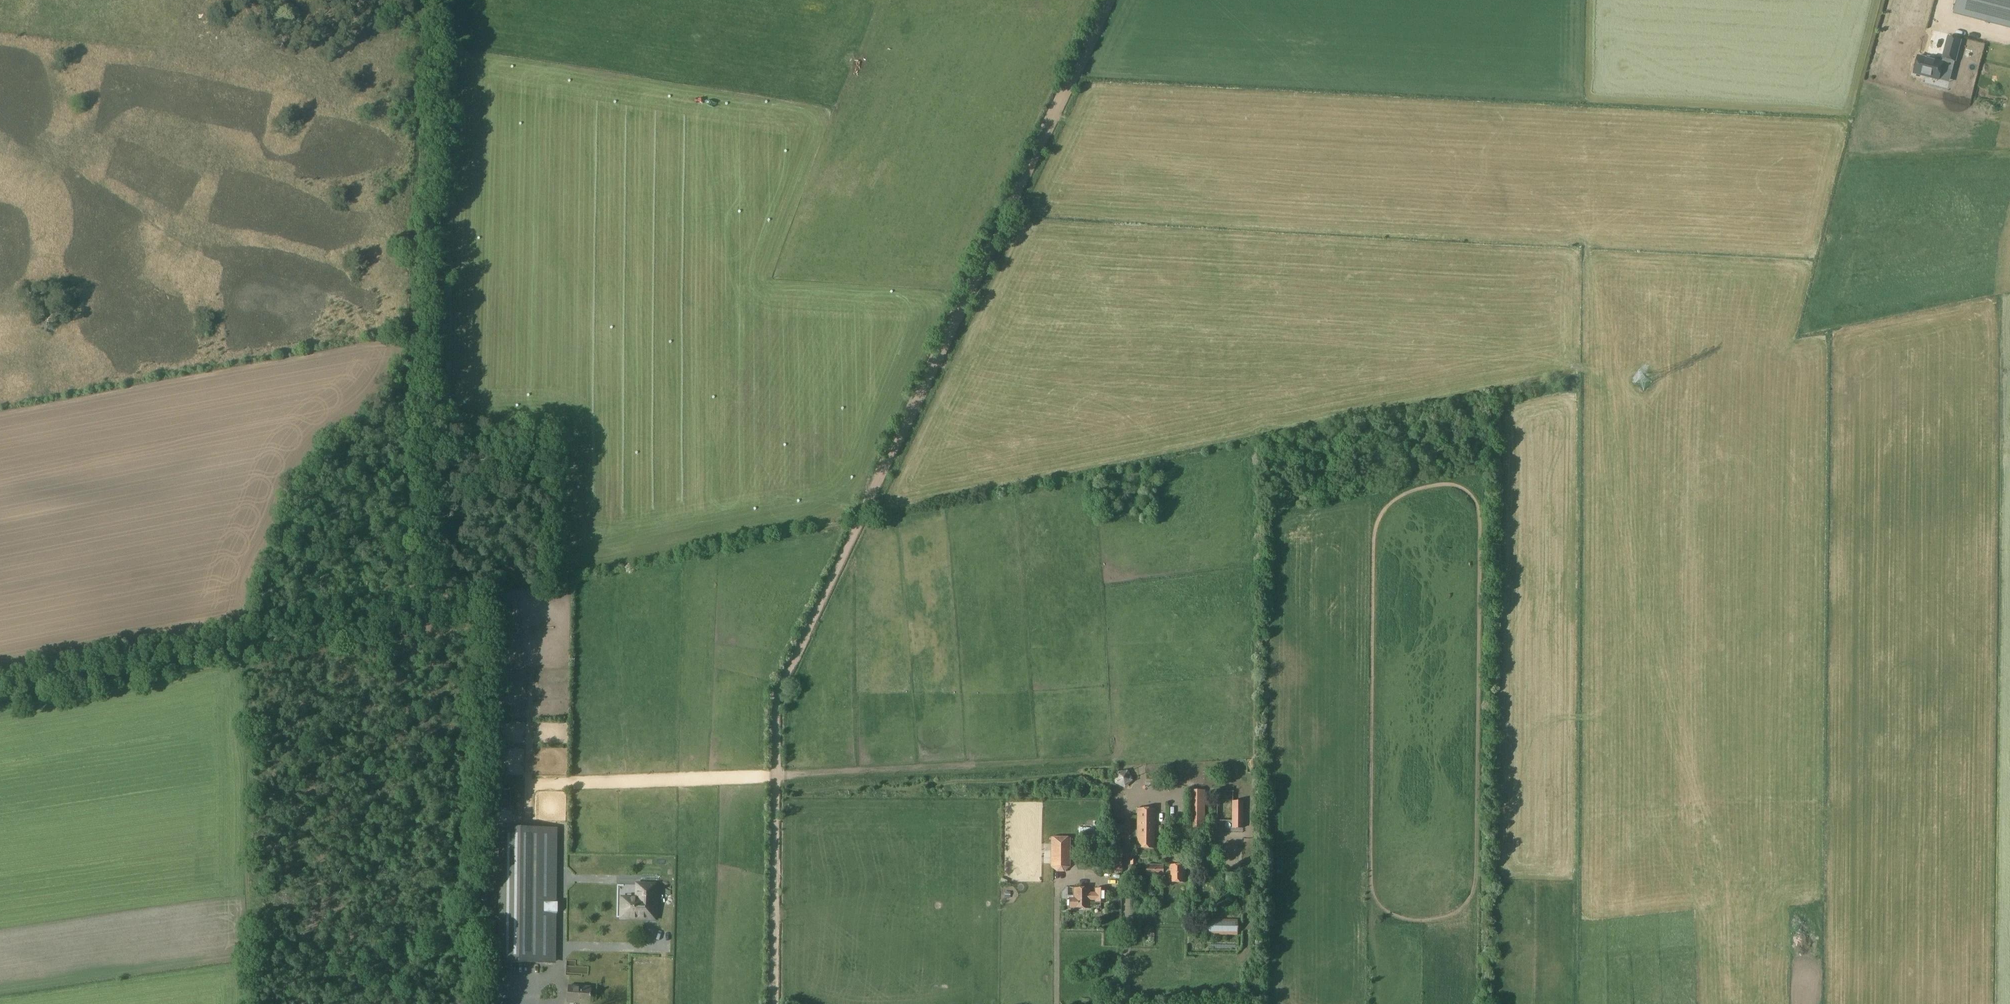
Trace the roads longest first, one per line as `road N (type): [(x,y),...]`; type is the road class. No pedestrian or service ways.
road 1 (track): [(1110,0),(777,700),(775,1003)]

